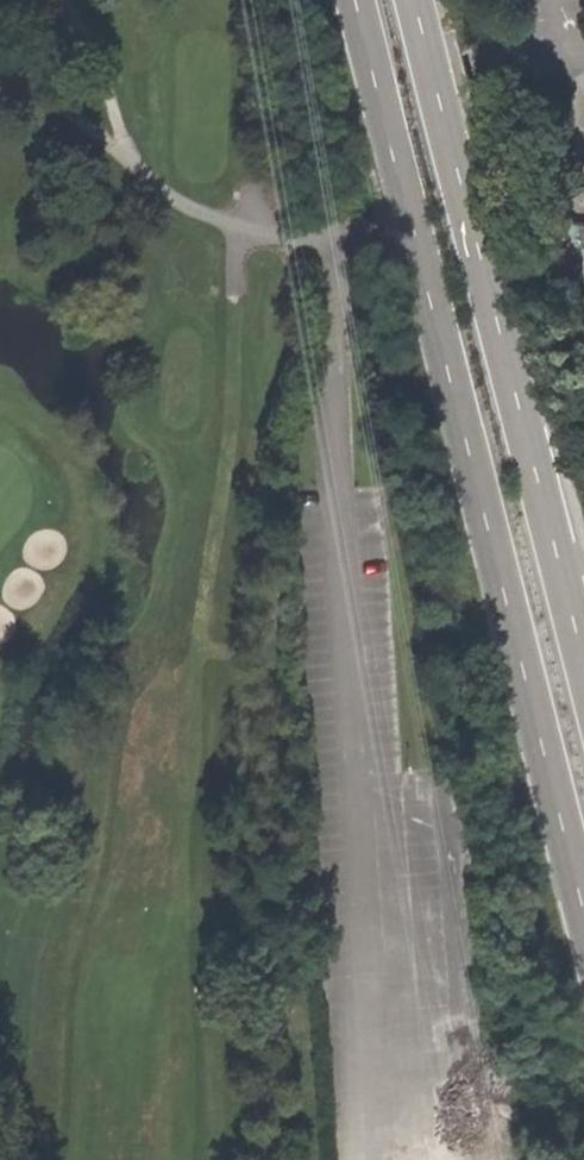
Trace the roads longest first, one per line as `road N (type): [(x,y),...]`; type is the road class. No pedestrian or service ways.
road 1 (primary): [(359,0),(583,902)]
road 2 (primary): [(583,661),(418,0)]
road 3 (track): [(580,1159),(566,1124),(502,1083),(473,1035)]

